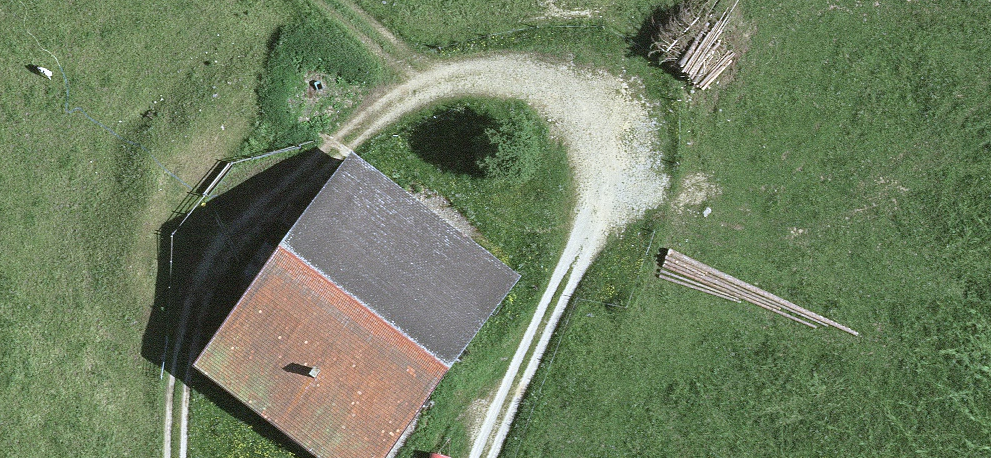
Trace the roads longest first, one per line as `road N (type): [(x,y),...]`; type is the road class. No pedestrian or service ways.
road 1 (track): [(597,207),(577,99),(473,73),(376,118),(211,268),(179,457)]
road 2 (track): [(577,99),(733,10),(990,5)]
road 3 (unclassified): [(487,457),(597,207)]

